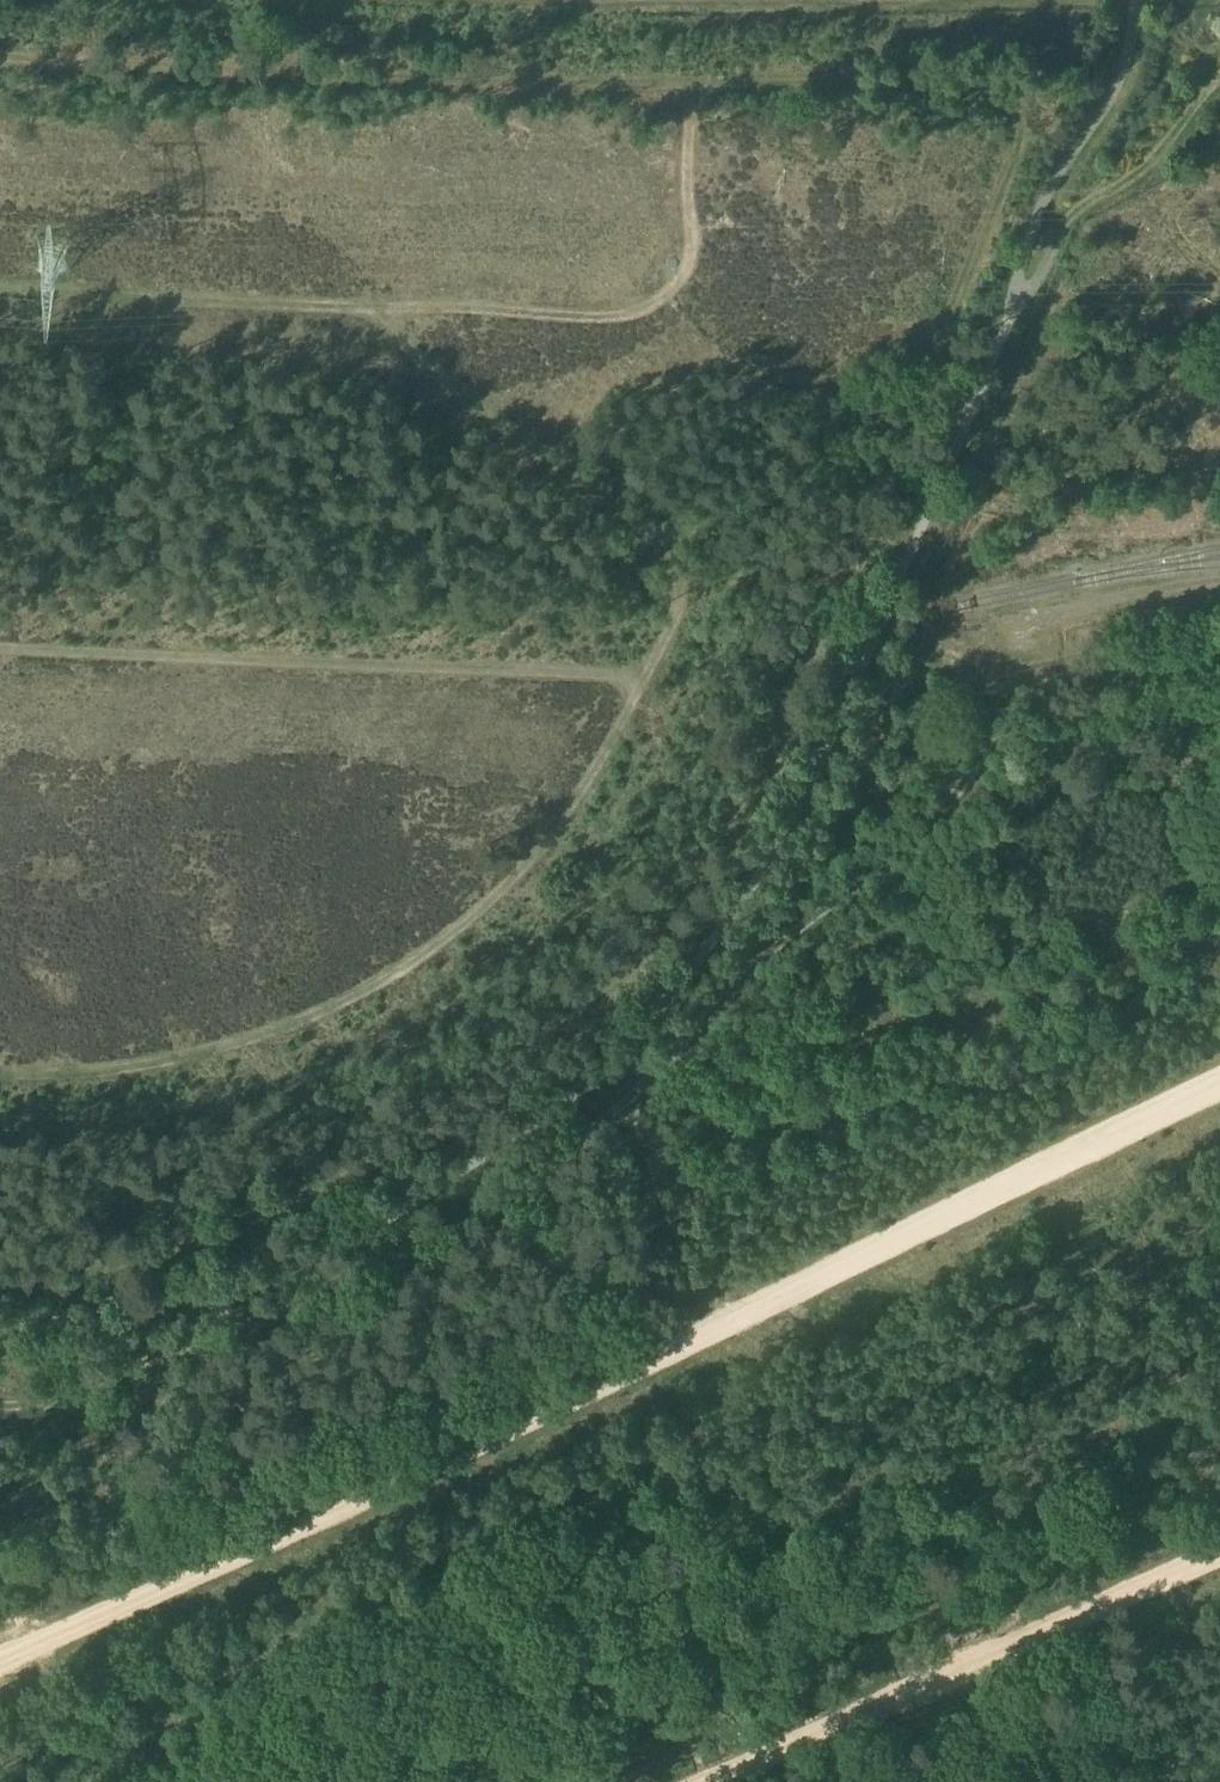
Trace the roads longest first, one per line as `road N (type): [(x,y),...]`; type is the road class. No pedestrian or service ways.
road 1 (track): [(0,1268),(65,1268),(212,1230),(340,1177),(511,1071),(616,980),(714,838),(808,657),(1021,131),(1018,98),(987,74),(697,85),(0,56)]
road 2 (track): [(0,1661),(754,1316),(1219,1089)]
road 3 (track): [(0,1076),(95,1076),(237,1052),(337,1015),(417,967),(495,895),(572,796),(683,604),(713,588),(851,558)]
road 4 (track): [(683,604),(662,540),(460,387),(379,309),(0,285)]
road 5 (track): [(0,651),(644,672)]
road 6 (track): [(1219,1552),(711,1781)]
road 7 (track): [(379,309),(642,300),(685,264),(697,85)]
road 8 (track): [(1219,663),(1078,684)]

